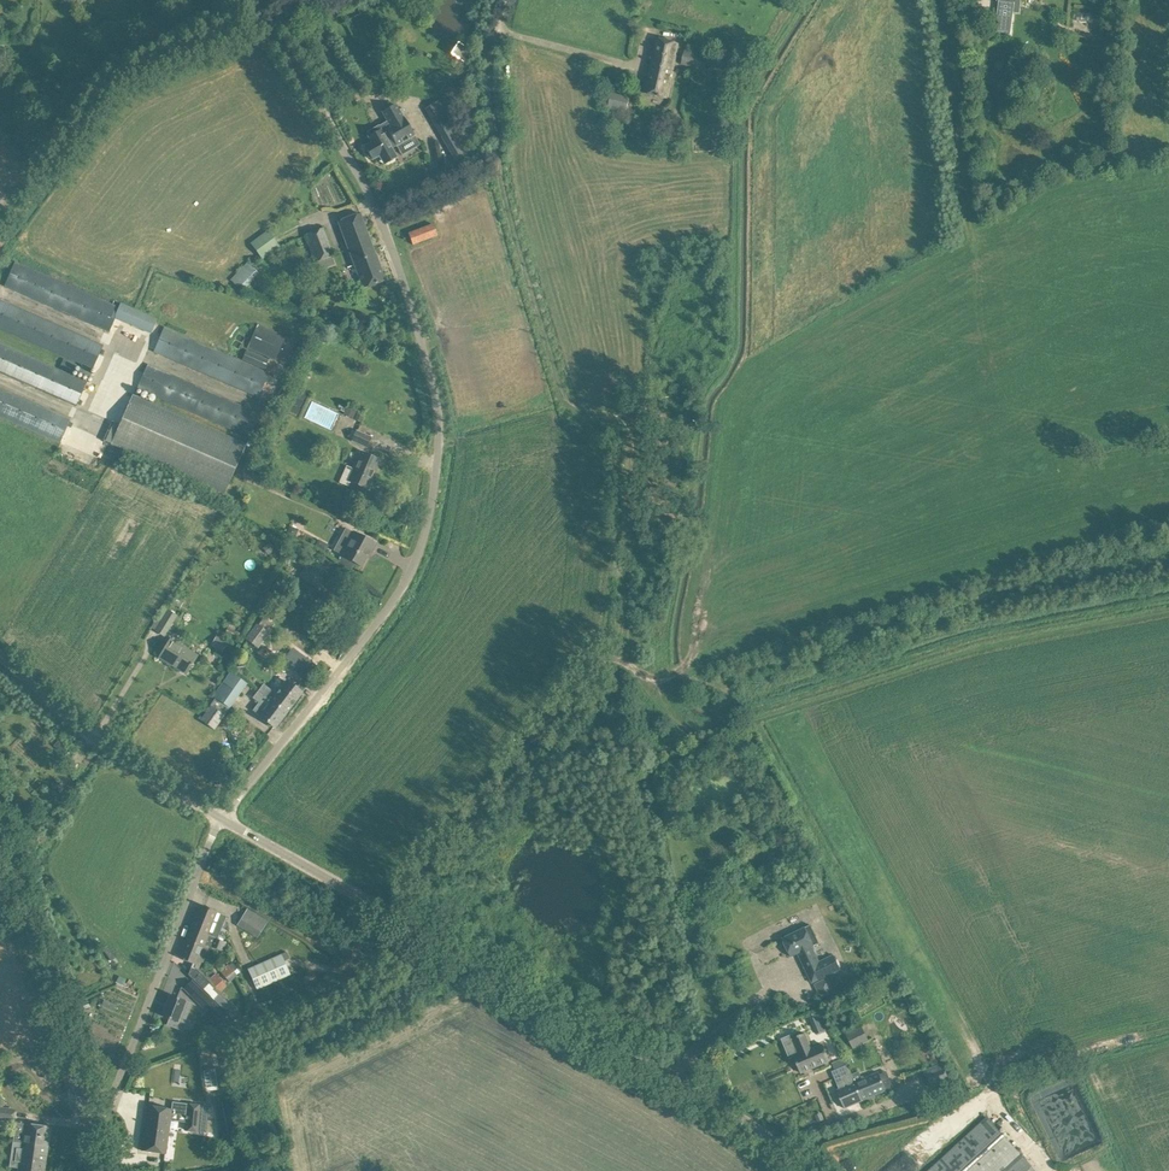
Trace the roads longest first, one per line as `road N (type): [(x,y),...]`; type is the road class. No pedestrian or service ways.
road 1 (unclassified): [(221,818),(411,572),(424,542),(439,430),(438,384),(394,253),(353,162),(263,20)]
road 2 (unclassified): [(797,1170),(720,1105),(221,818)]
road 3 (track): [(611,648),(627,608),(635,440),(615,412),(567,404),(500,170),(493,42)]
road 4 (track): [(1168,602),(974,639),(705,727),(677,719),(611,648)]
road 5 (track): [(0,248),(111,83),(263,20)]
road 6 (tertiary): [(93,1170),(57,1011),(0,829)]
road 7 (track): [(384,914),(611,648)]
road 8 (unclassified): [(221,818),(111,754),(0,666)]
road 9 (unclassified): [(132,1046),(221,818)]

